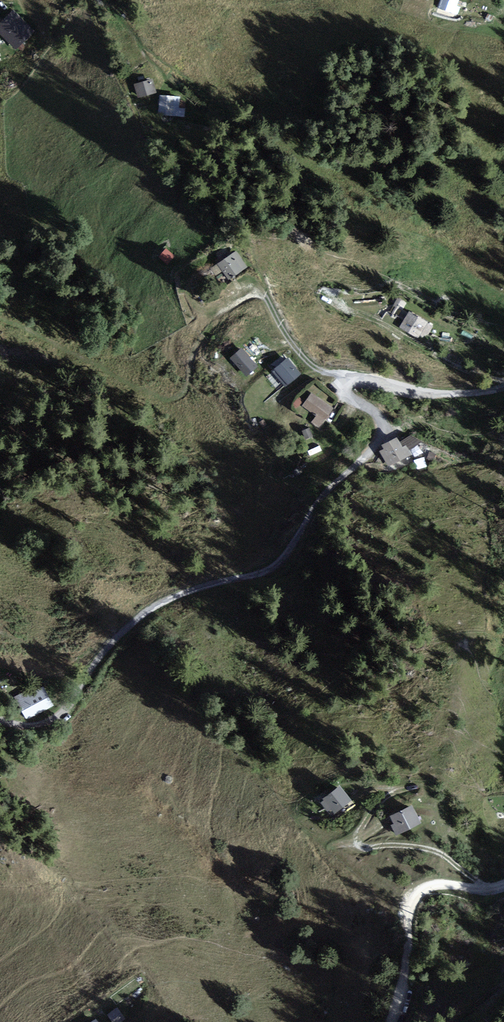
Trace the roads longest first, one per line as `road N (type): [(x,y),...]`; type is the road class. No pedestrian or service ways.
road 1 (track): [(503,387),(449,395),(352,381),(346,393),(378,415),(382,431),(330,486),(280,563),(181,594),(141,616),(50,721),(0,721)]
road 2 (track): [(0,317),(169,398),(185,392),(191,357),(212,322),(258,293),(312,364),(352,381)]
road 3 (track): [(394,1021),(414,901),(443,884),(503,885)]
road 4 (track): [(376,802),(358,842),(430,849),(480,888)]

